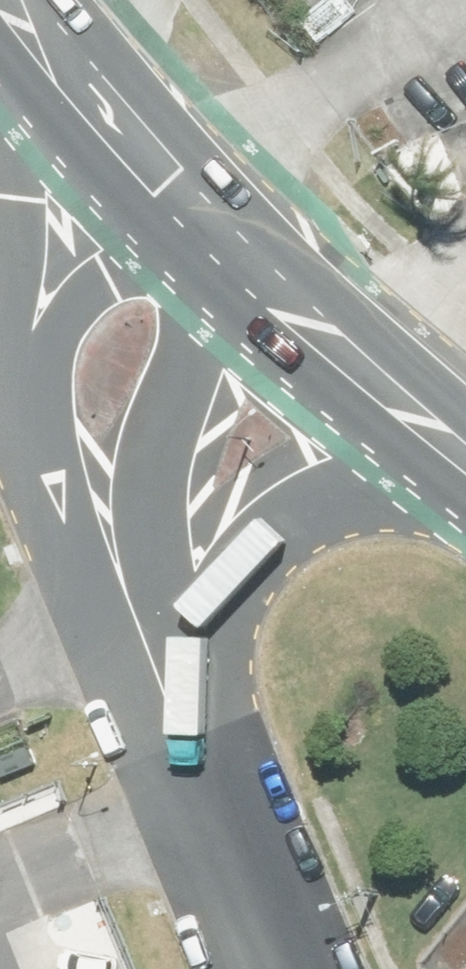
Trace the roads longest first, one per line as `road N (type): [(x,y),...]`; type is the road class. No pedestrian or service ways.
road 1 (unclassified): [(45,447),(17,362),(7,123),(12,11)]
road 2 (unclassified): [(210,231),(144,505),(139,628)]
road 3 (unclassified): [(465,497),(389,486),(285,500),(233,522),(193,557),(139,628)]
road 4 (unclassified): [(284,968),(139,628)]
road 5 (secondary): [(210,231),(465,459)]
road 6 (unclassified): [(45,447),(41,397),(55,341),(77,311),(109,280),(210,231)]
road 7 (secondary): [(12,11),(84,103),(210,231)]
road 8 (unclassified): [(139,628),(45,447)]

